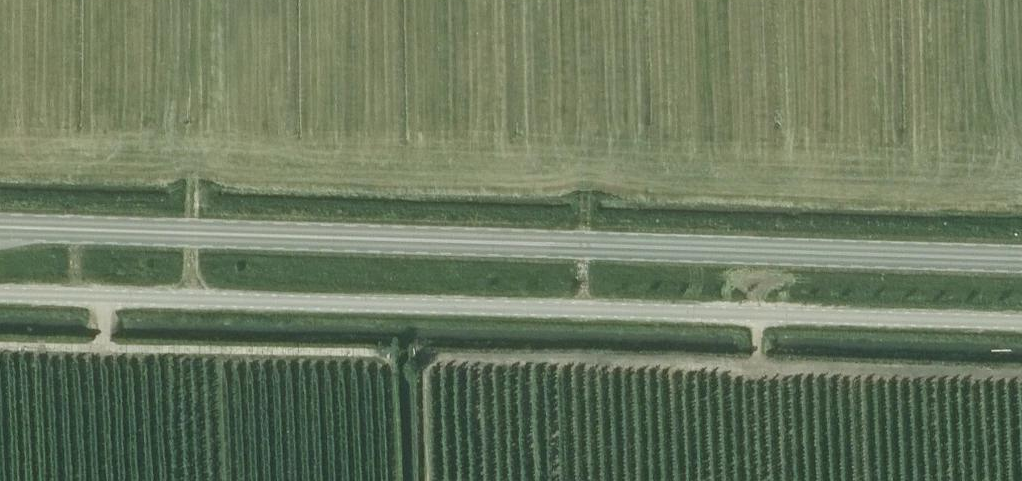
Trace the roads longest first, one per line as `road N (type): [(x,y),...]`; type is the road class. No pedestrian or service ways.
road 1 (secondary): [(1021,259),(0,229)]
road 2 (unclassified): [(0,295),(1021,324)]

